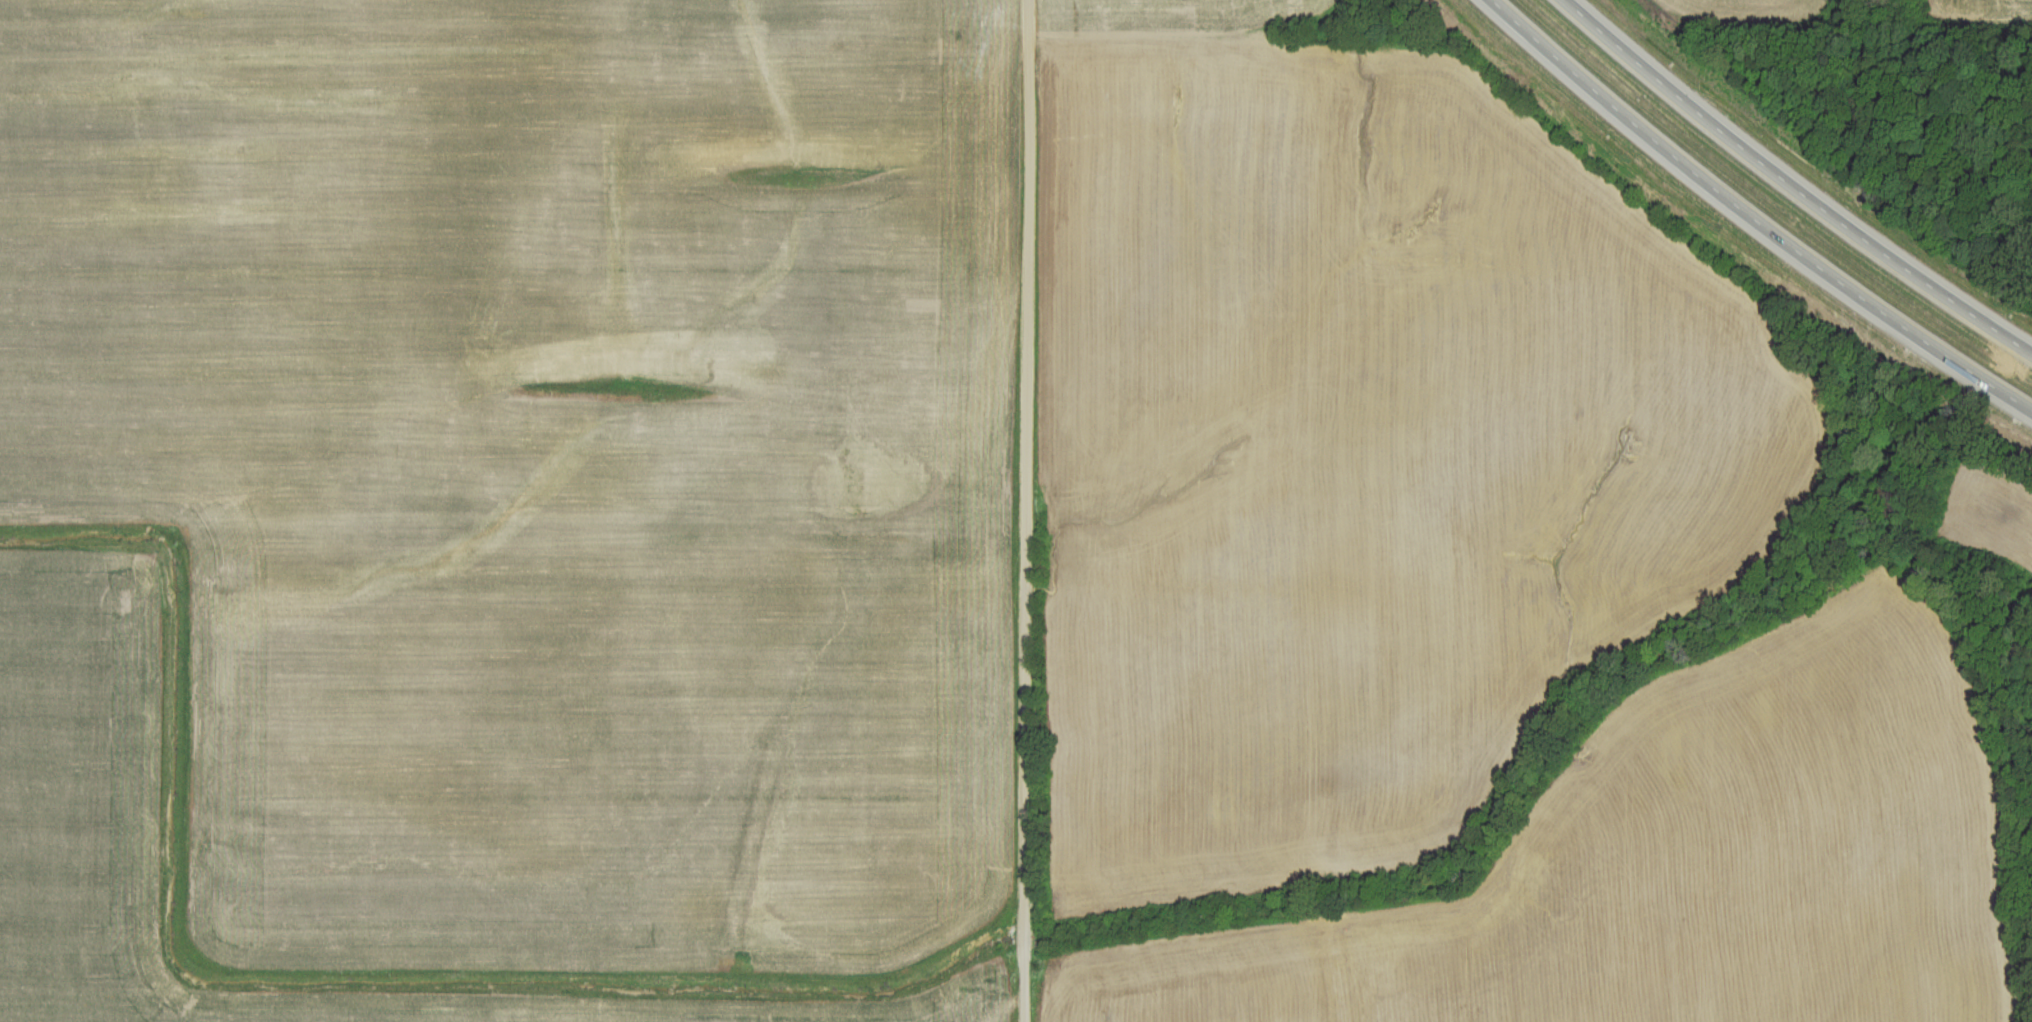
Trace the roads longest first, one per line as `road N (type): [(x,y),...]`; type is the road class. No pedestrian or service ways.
road 1 (residential): [(1024,1021),(1029,0)]
road 2 (motorway): [(1479,0),(1716,205),(2031,424)]
road 3 (motorway): [(2031,352),(1764,164),(1569,0)]

